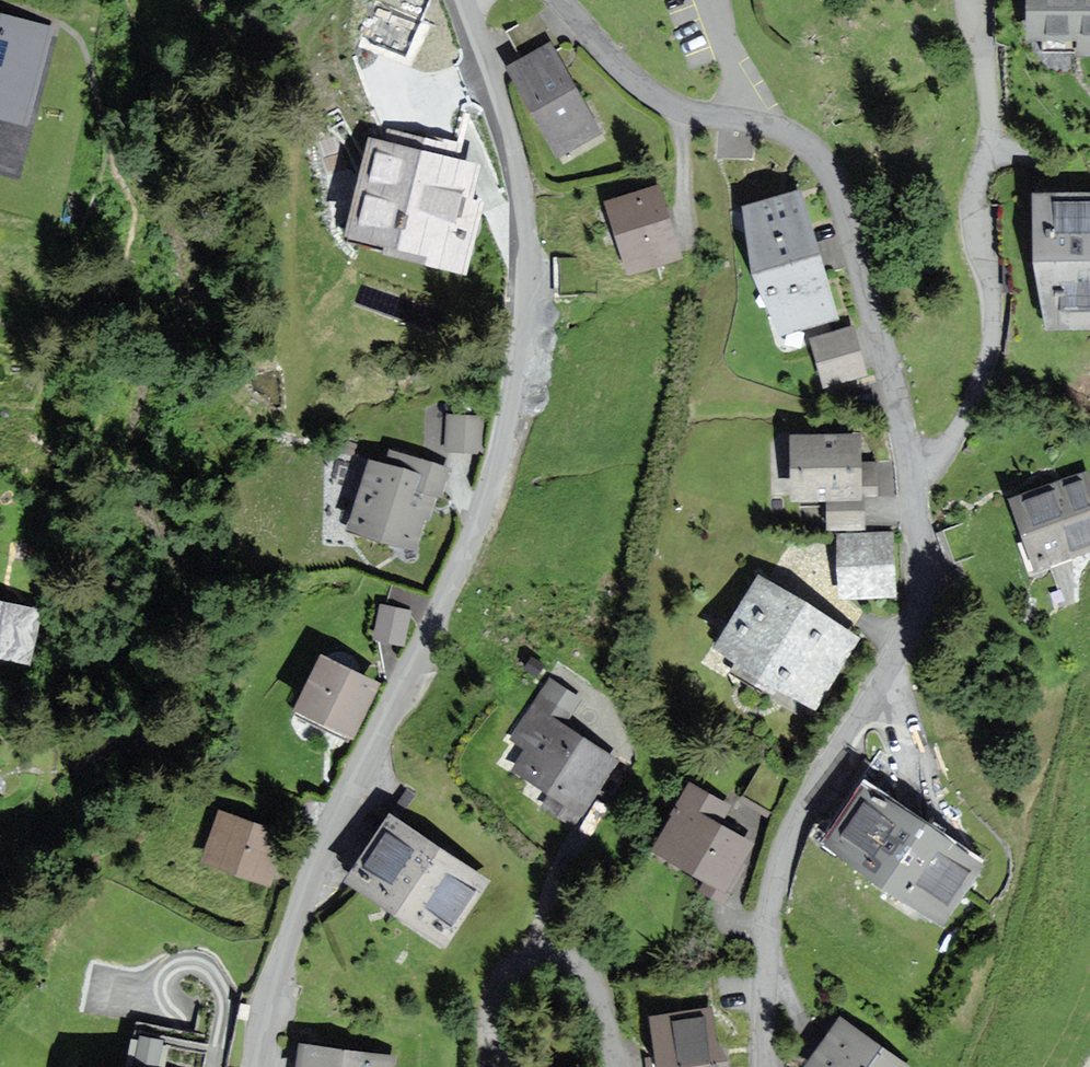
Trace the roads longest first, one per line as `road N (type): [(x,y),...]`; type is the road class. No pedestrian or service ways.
road 1 (residential): [(460,0),(520,195),(527,290),(514,400),(476,533),(301,907),(257,1066)]
road 2 (residential): [(562,0),(647,89),(678,107),(792,136),(824,165),(916,471)]
road 3 (residential): [(916,471),(925,577),(905,635),(794,823),(769,910),(771,1066)]
road 4 (residential): [(916,471),(965,431),(1004,347),(977,235),(994,137),(970,0)]
road 5 (residential): [(617,1066),(595,989),(559,960),(538,959),(505,982),(489,1026),(487,1066)]

